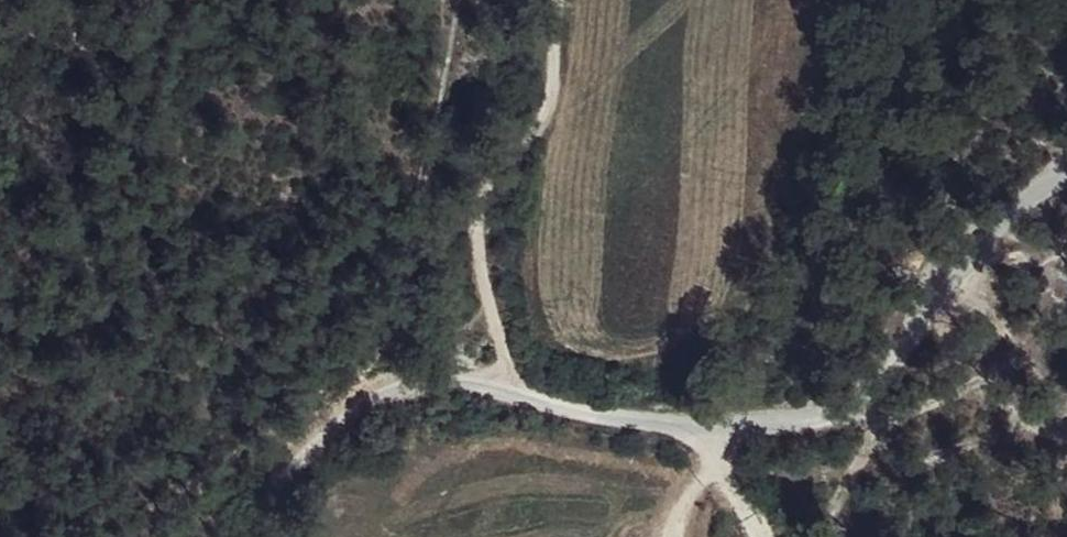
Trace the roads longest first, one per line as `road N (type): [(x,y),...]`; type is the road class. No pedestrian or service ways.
road 1 (unclassified): [(1066,166),(1014,229),(824,402),(773,421),(699,429),(500,377),(439,370),(398,379),(343,411),(259,477),(201,536)]
road 2 (track): [(554,0),(551,74),(531,128),(471,229),(489,286),(500,377)]
road 3 (track): [(699,429),(755,536)]

